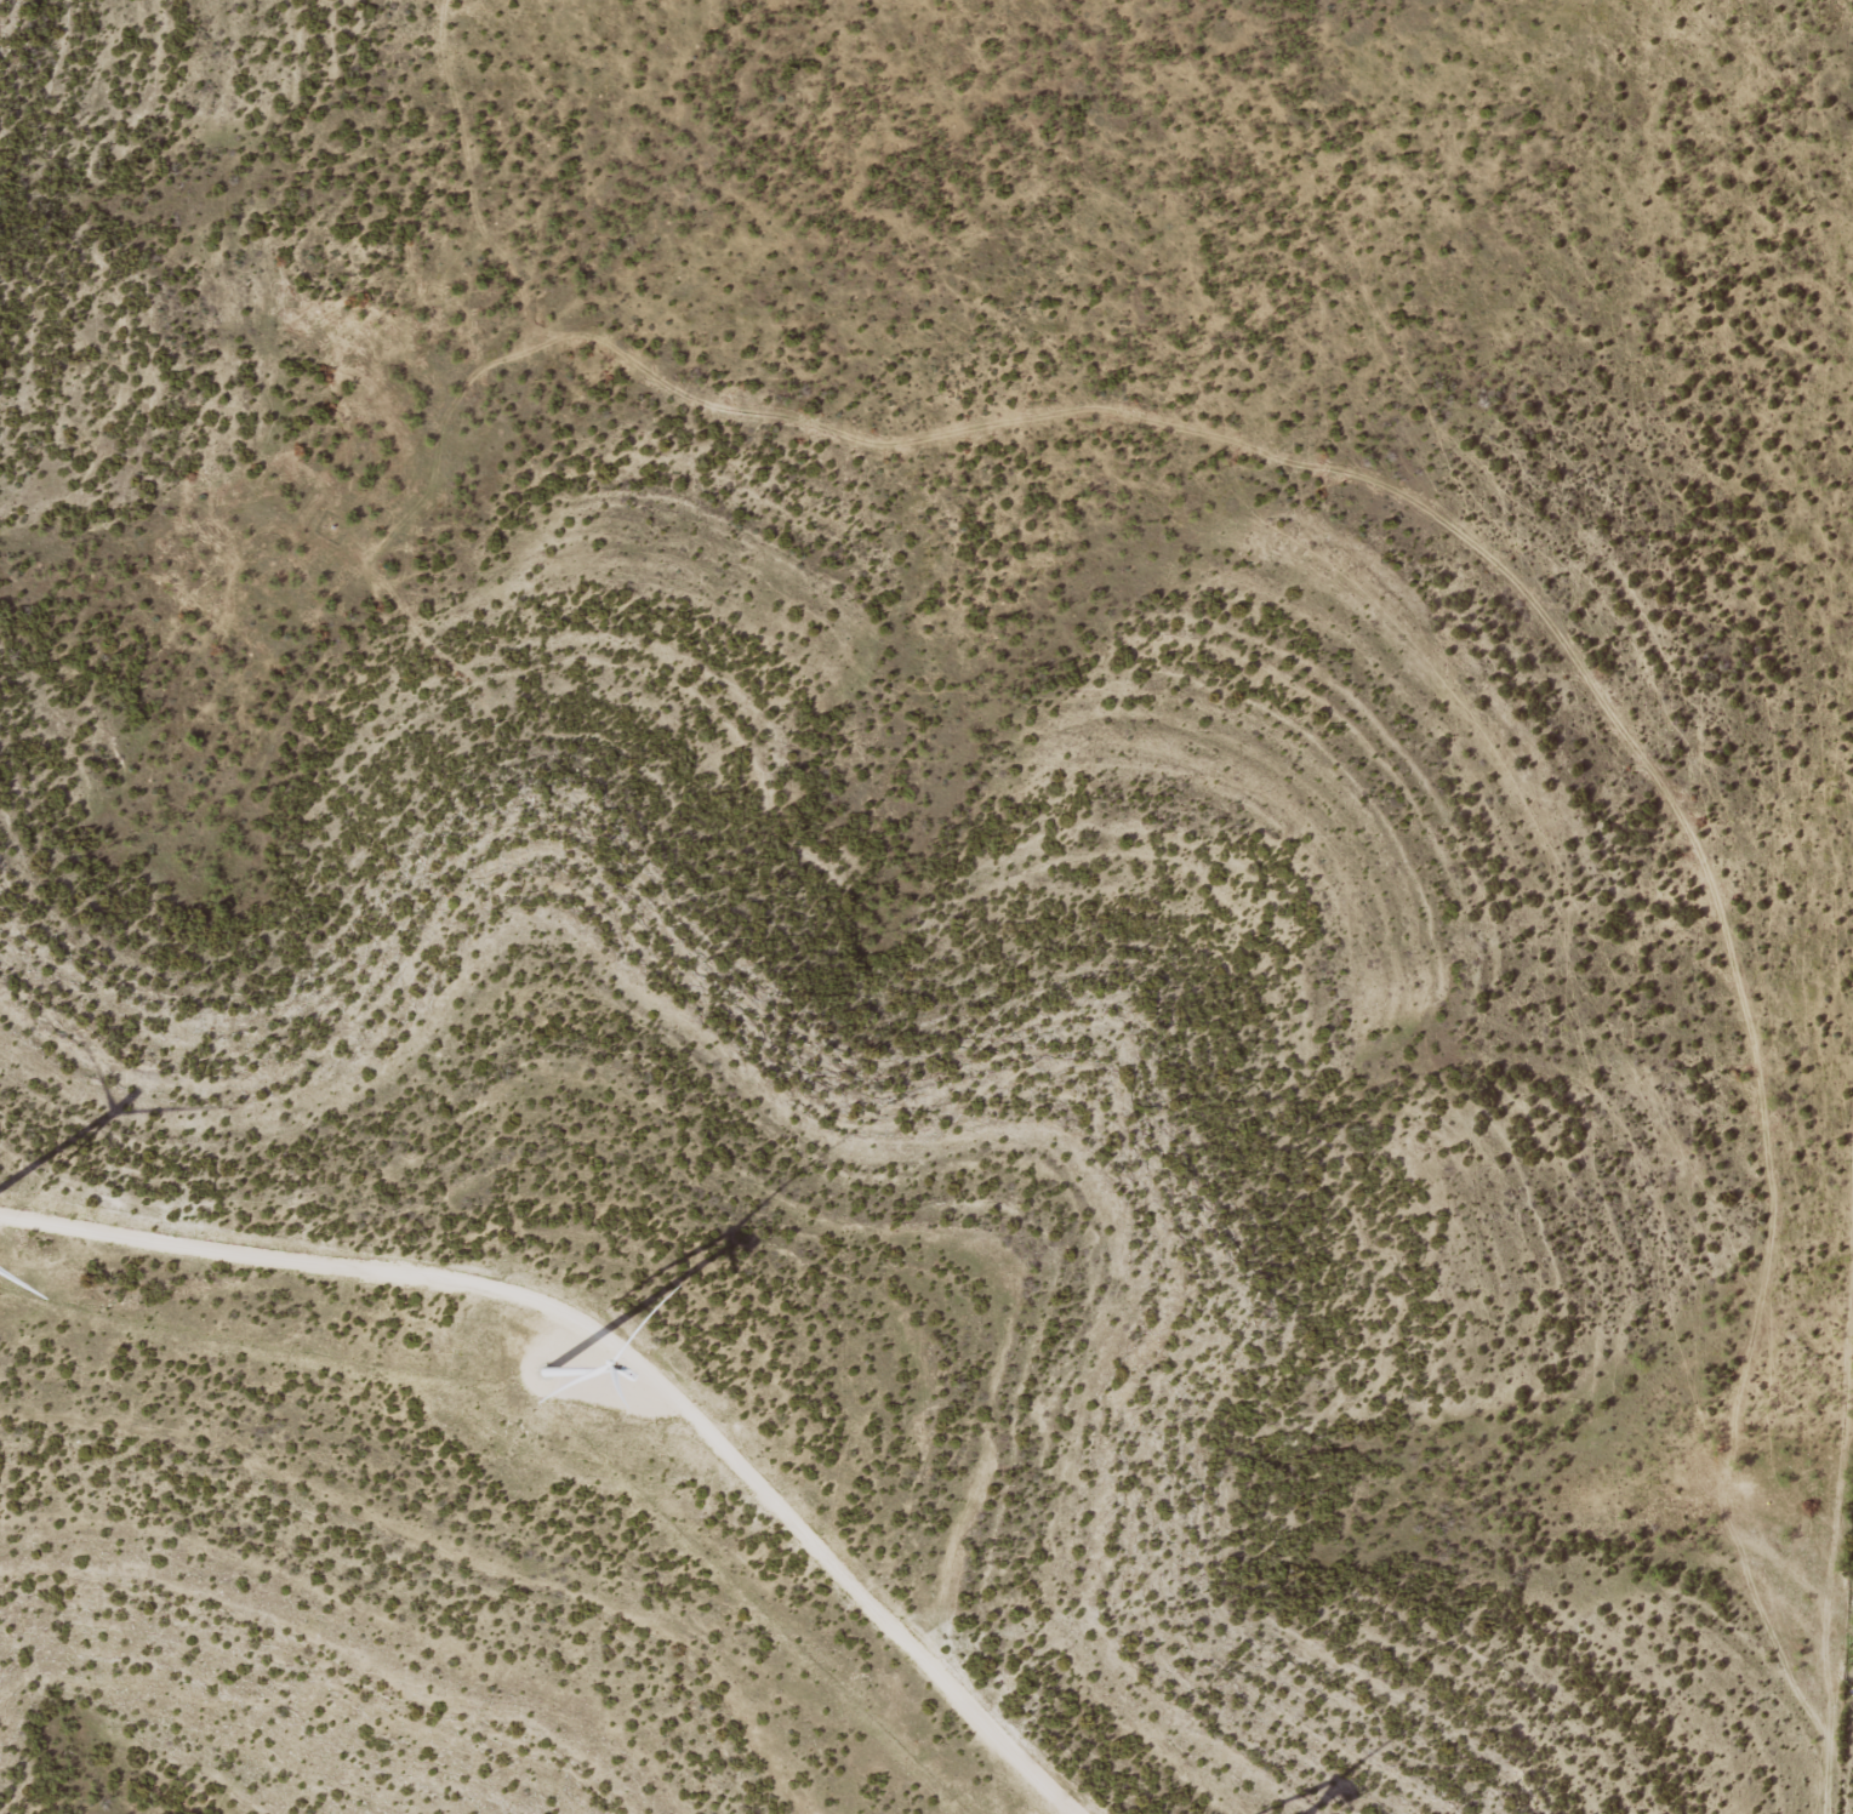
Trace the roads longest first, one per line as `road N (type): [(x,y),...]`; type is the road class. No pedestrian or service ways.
road 1 (track): [(1852,1688),(1762,1529),(1517,1410),(1250,1182),(1102,818),(846,415),(631,0)]

